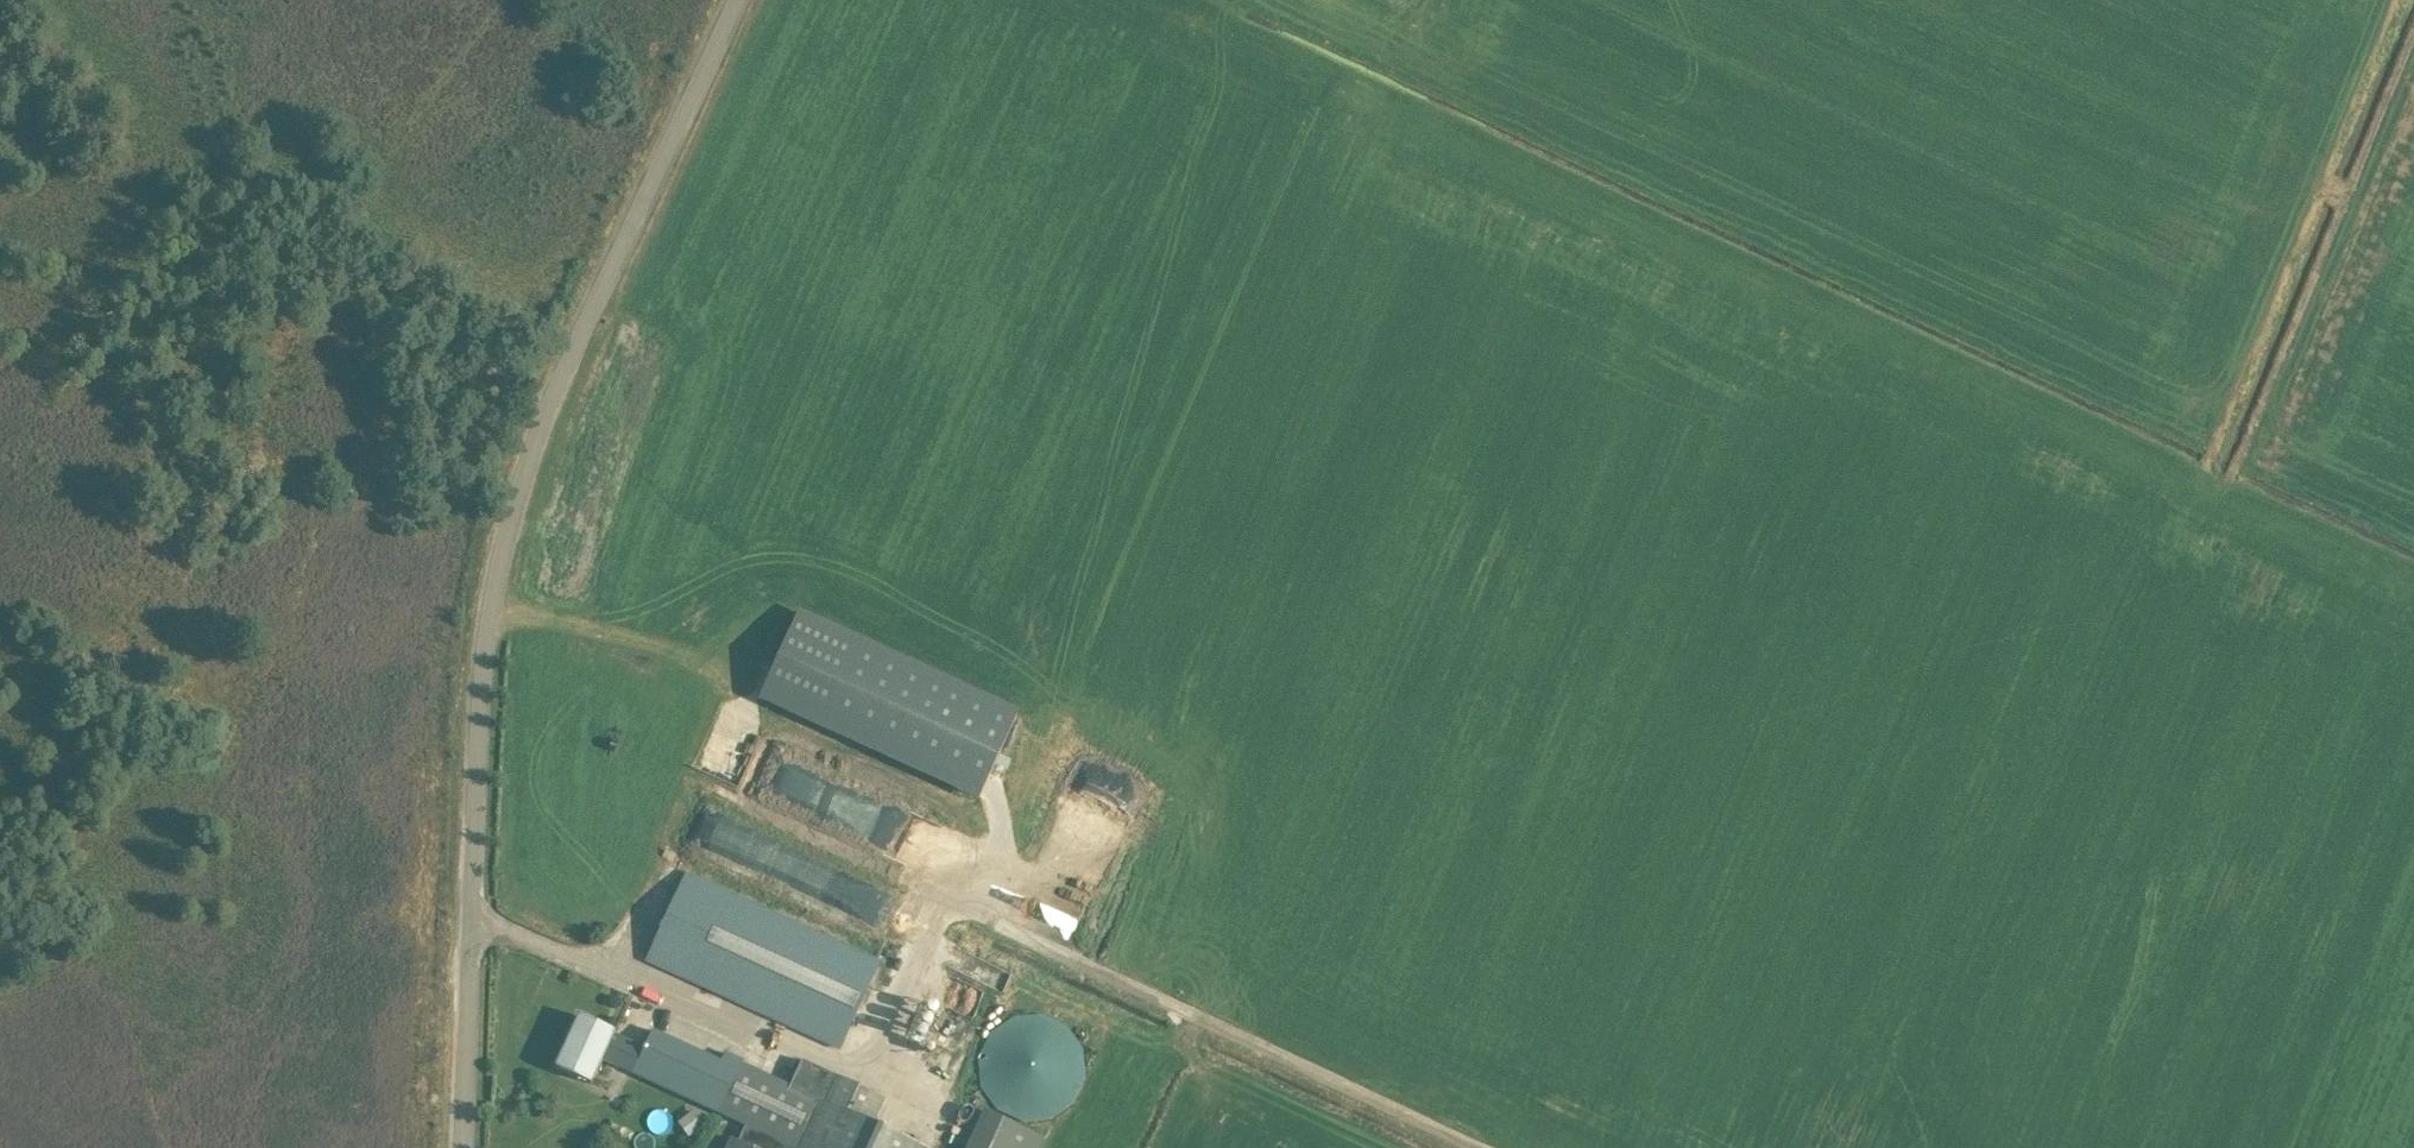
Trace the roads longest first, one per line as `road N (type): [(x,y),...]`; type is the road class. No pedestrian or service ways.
road 1 (unclassified): [(467,1147),(487,684),(513,499),(539,425),(738,0)]
road 2 (track): [(1475,1147),(942,903)]

